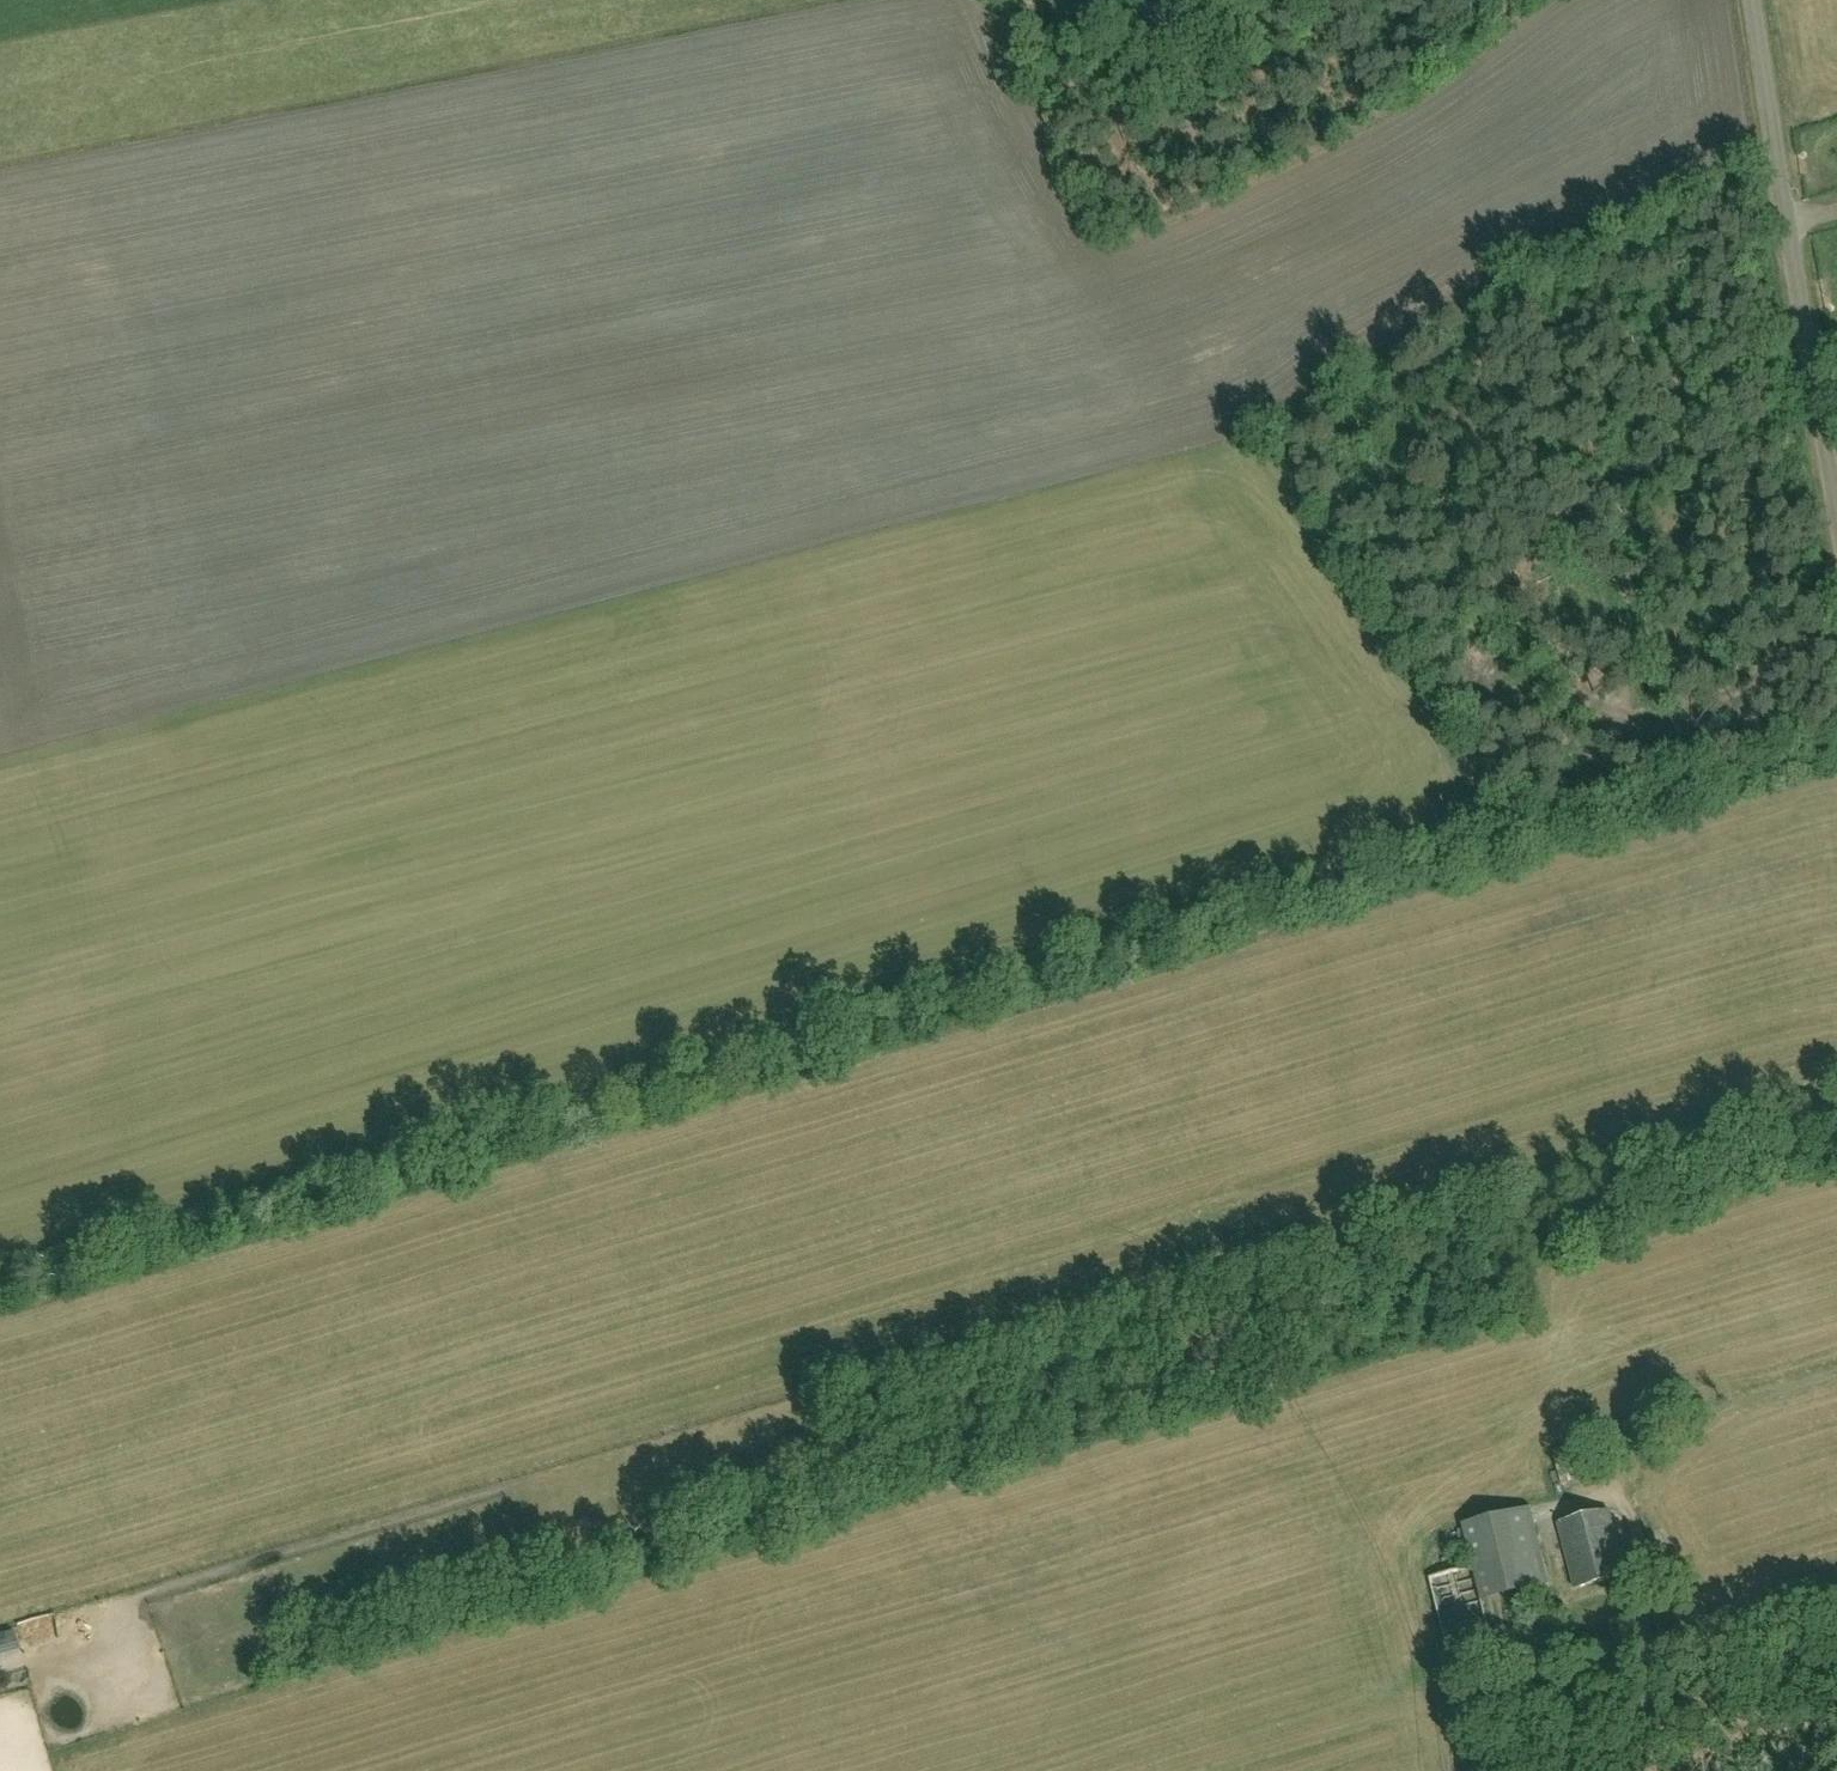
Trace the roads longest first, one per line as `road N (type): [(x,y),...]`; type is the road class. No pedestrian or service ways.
road 1 (unclassified): [(1836,507),(1753,0)]
road 2 (track): [(1836,632),(1690,720),(1638,719),(1585,692)]

